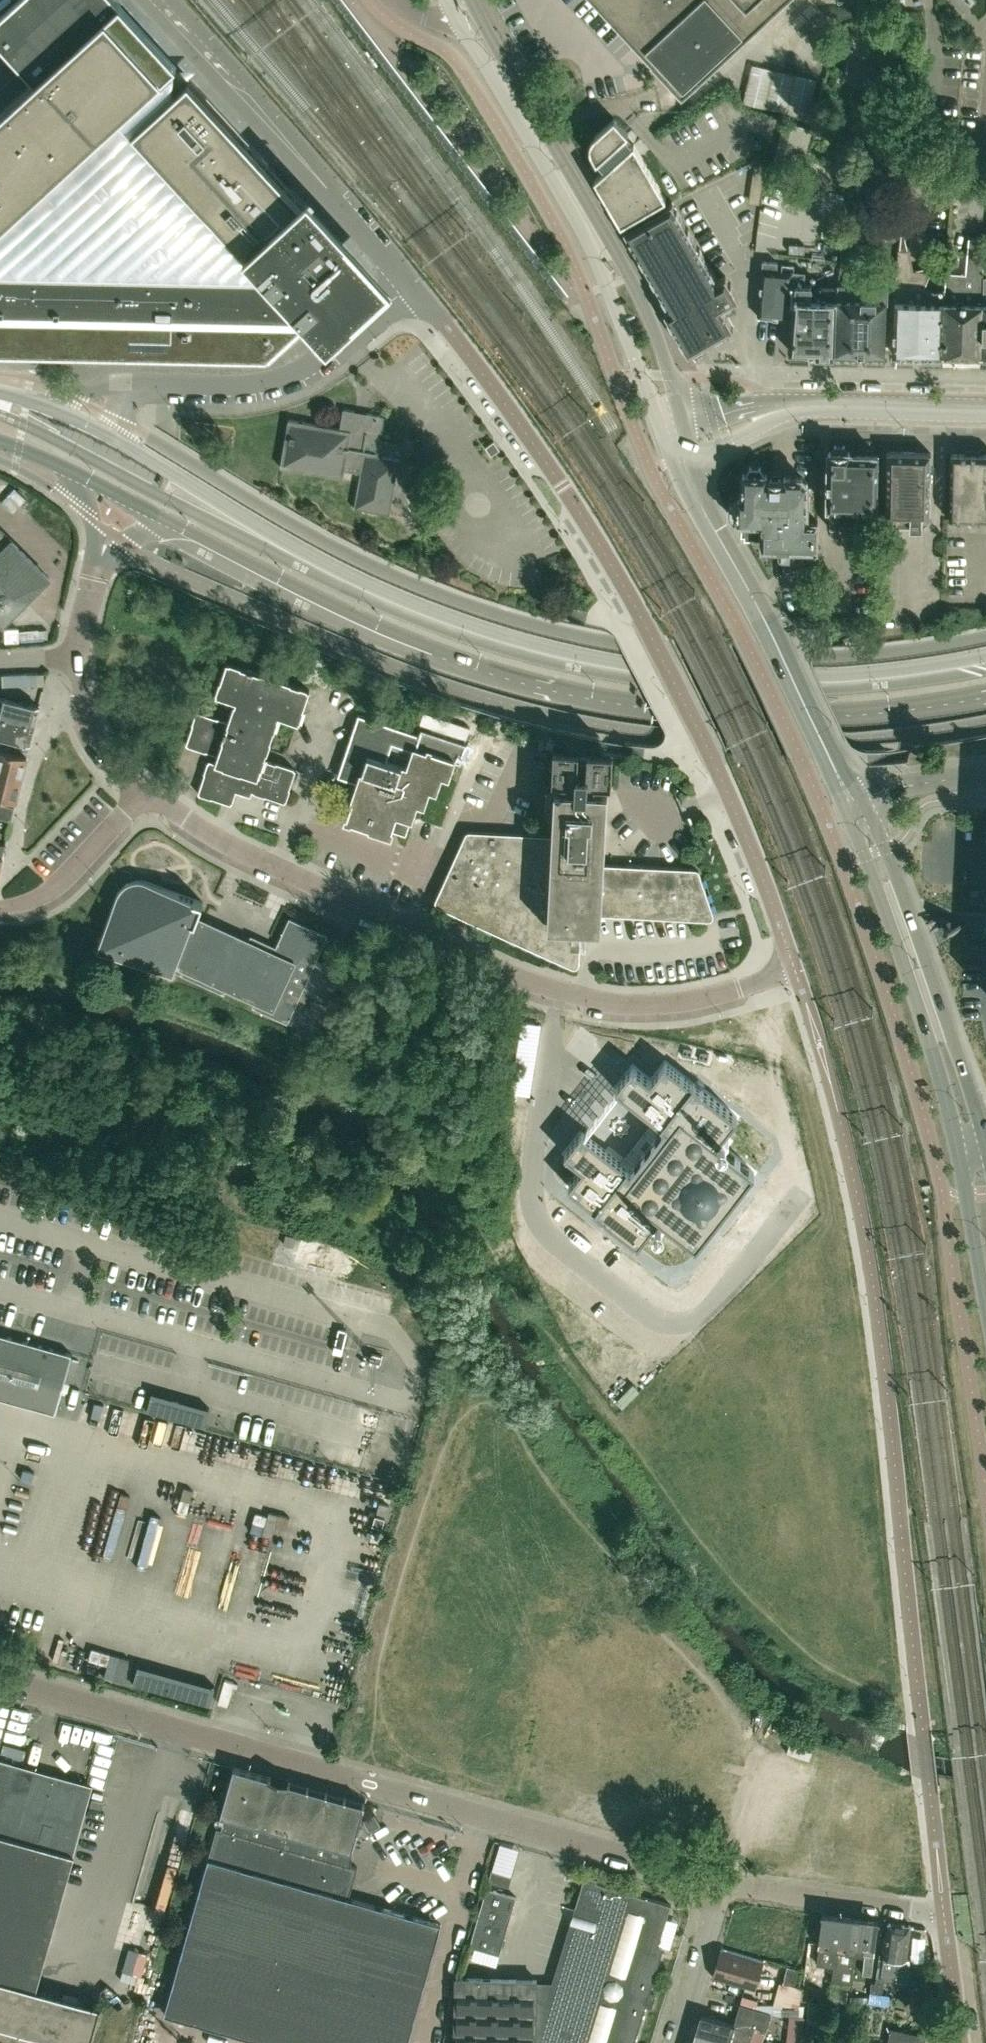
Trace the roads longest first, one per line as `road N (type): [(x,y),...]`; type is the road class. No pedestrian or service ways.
road 1 (secondary): [(985,660),(821,682),(637,673),(528,649),(333,572),(84,422)]
road 2 (secondary): [(168,523),(392,637),(606,701),(836,715),(985,695)]
road 3 (unclassified): [(795,968),(707,747),(601,547),(507,407),(408,291)]
road 4 (residential): [(724,1881),(0,1678)]
road 5 (residential): [(795,968),(655,1004),(534,983),(278,868),(143,794)]
road 6 (secondary): [(448,0),(590,245),(659,427)]
road 7 (secondary): [(683,419),(640,299),(472,0)]
road 8 (unclassified): [(408,291),(250,100),(154,0)]
road 9 (unclassified): [(84,422),(117,383),(239,384),(292,373),(408,291)]
road 10 (secondary): [(985,1132),(884,848),(852,804)]
road 11 (residential): [(962,2042),(945,1911),(724,1881)]
road 12 (secondary): [(852,804),(960,1141)]
road 13 (secondary): [(852,804),(708,520)]
road 14 (residential): [(143,794),(100,744),(79,689),(92,585)]
road 15 (residential): [(143,794),(48,894),(0,908)]
road 16 (residential): [(673,2042),(724,1881)]
road 17 (secondary): [(835,405),(768,401),(683,419)]
road 18 (secondary): [(693,453),(792,413),(835,405)]
road 19 (secondary): [(835,405),(985,409)]
road 20 (secondary): [(852,804),(905,784),(985,775)]
road 21 (secondary): [(964,1165),(985,1292)]

